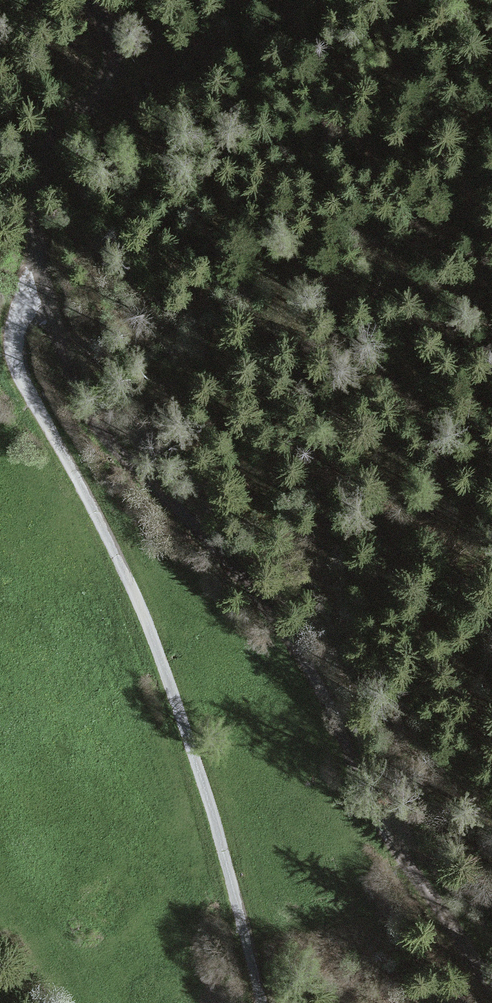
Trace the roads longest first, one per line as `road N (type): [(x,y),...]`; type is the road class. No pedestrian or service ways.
road 1 (track): [(491,982),(411,864),(281,594),(119,453),(39,254),(56,161),(106,74),(101,9),(93,0)]
road 2 (unclassified): [(263,1002),(188,737),(13,374),(39,254)]

